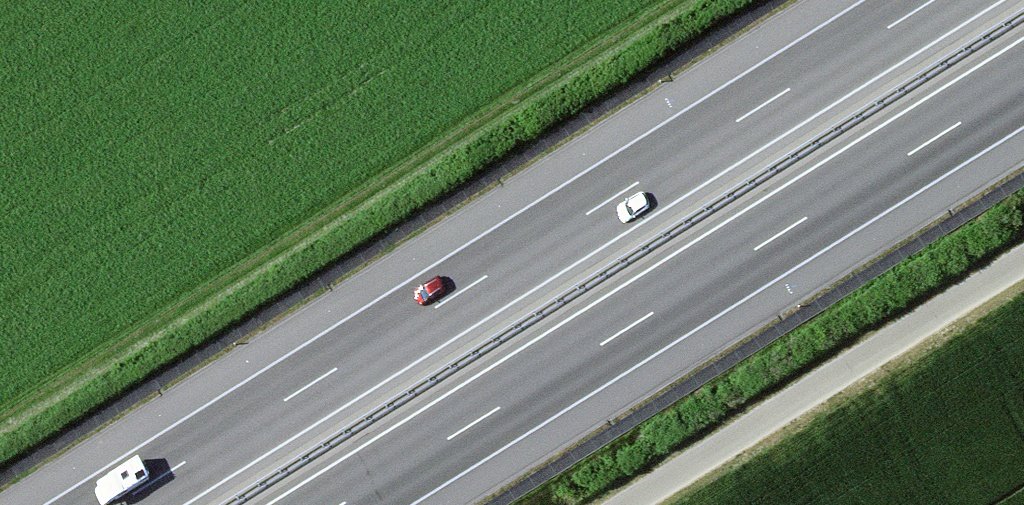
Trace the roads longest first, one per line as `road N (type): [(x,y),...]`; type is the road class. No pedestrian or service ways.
road 1 (motorway): [(933,0),(115,504)]
road 2 (motorway): [(341,504),(1023,83)]
road 3 (track): [(1023,260),(625,504)]

